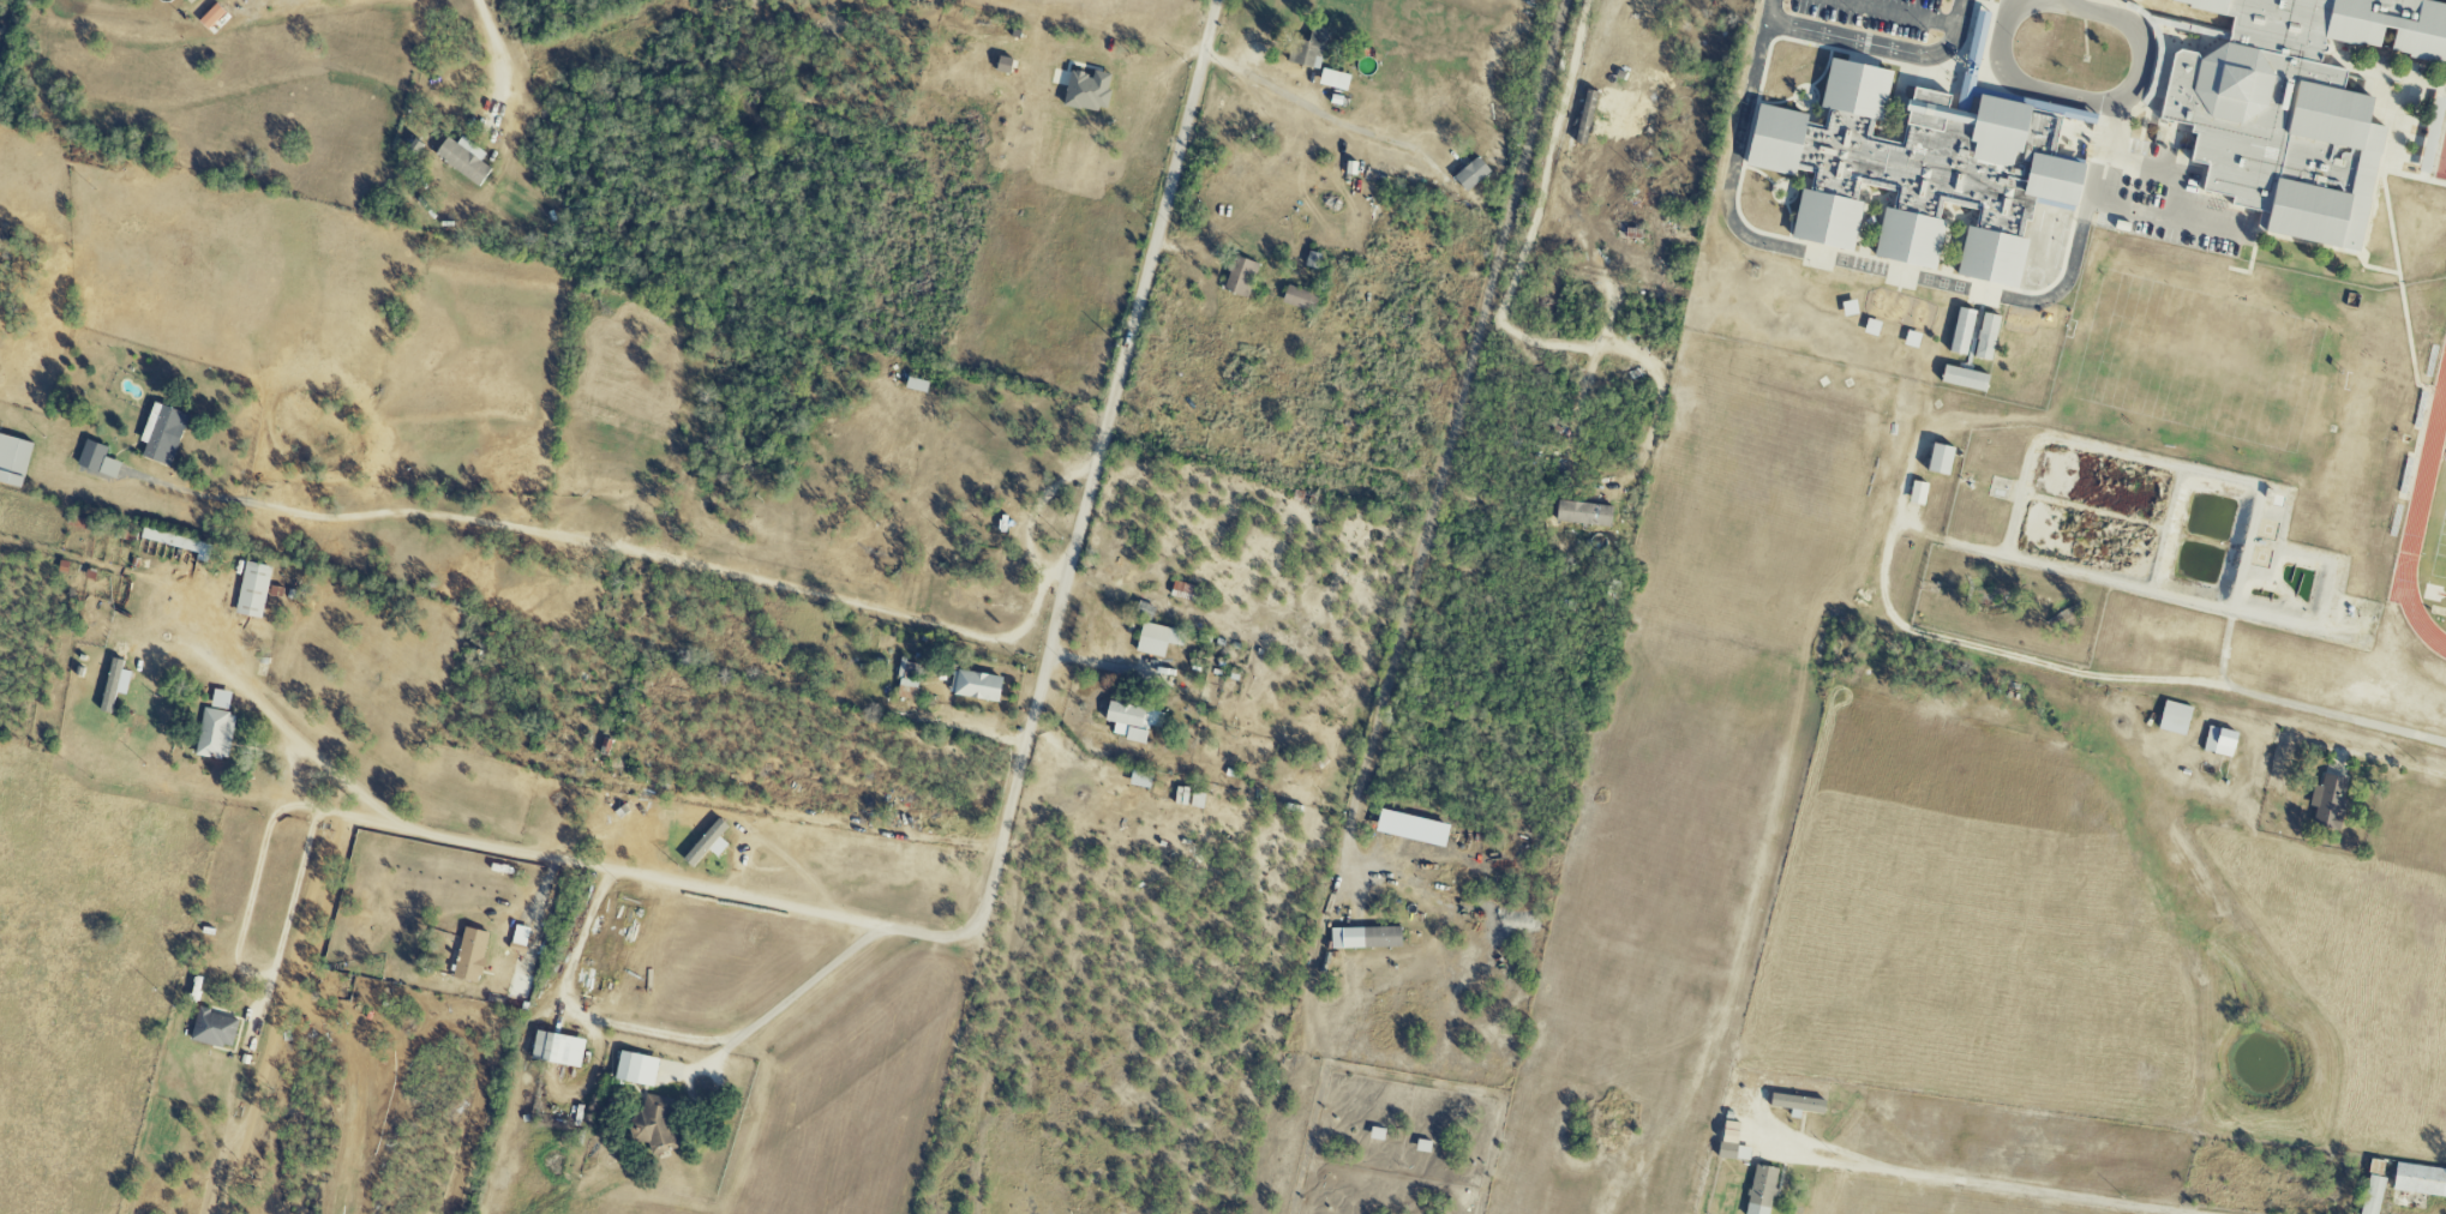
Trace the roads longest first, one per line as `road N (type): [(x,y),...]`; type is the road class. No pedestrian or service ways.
road 1 (residential): [(242,689),(404,825),(969,939),(987,913),(1222,0)]
road 2 (residential): [(712,226),(1132,344)]

